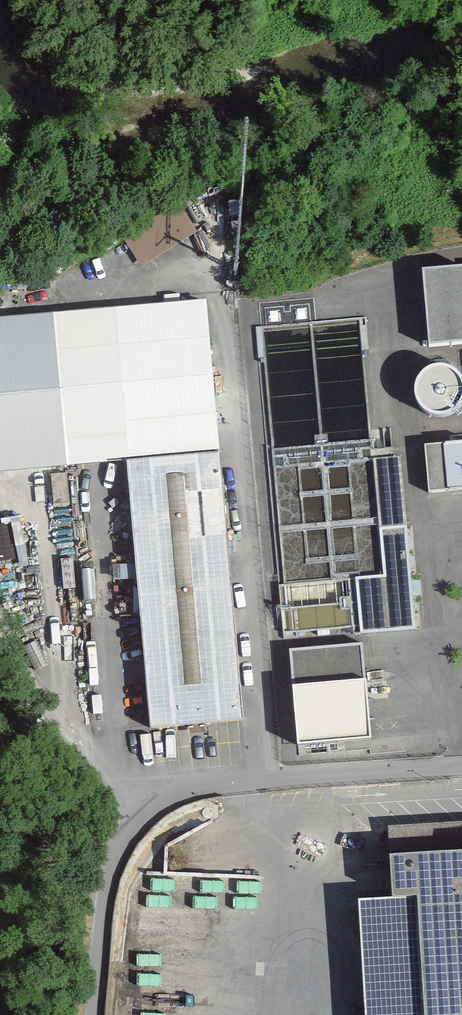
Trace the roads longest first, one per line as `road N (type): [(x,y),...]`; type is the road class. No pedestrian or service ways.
road 1 (unclassified): [(100,1014),(122,845),(180,783),(461,768)]

